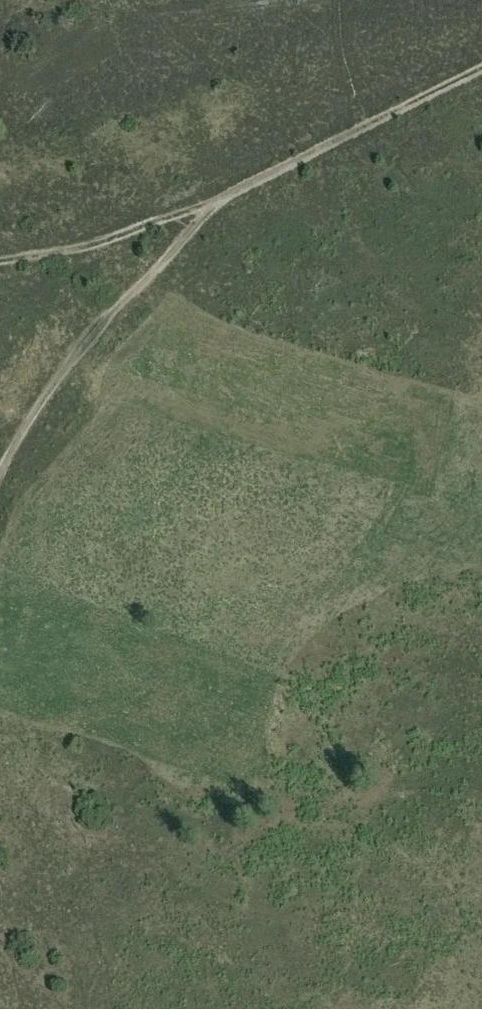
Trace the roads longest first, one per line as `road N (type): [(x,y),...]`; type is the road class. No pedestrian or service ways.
road 1 (track): [(233,194),(89,338),(0,470)]
road 2 (track): [(233,194),(481,68)]
road 3 (track): [(0,260),(96,243),(233,194)]

